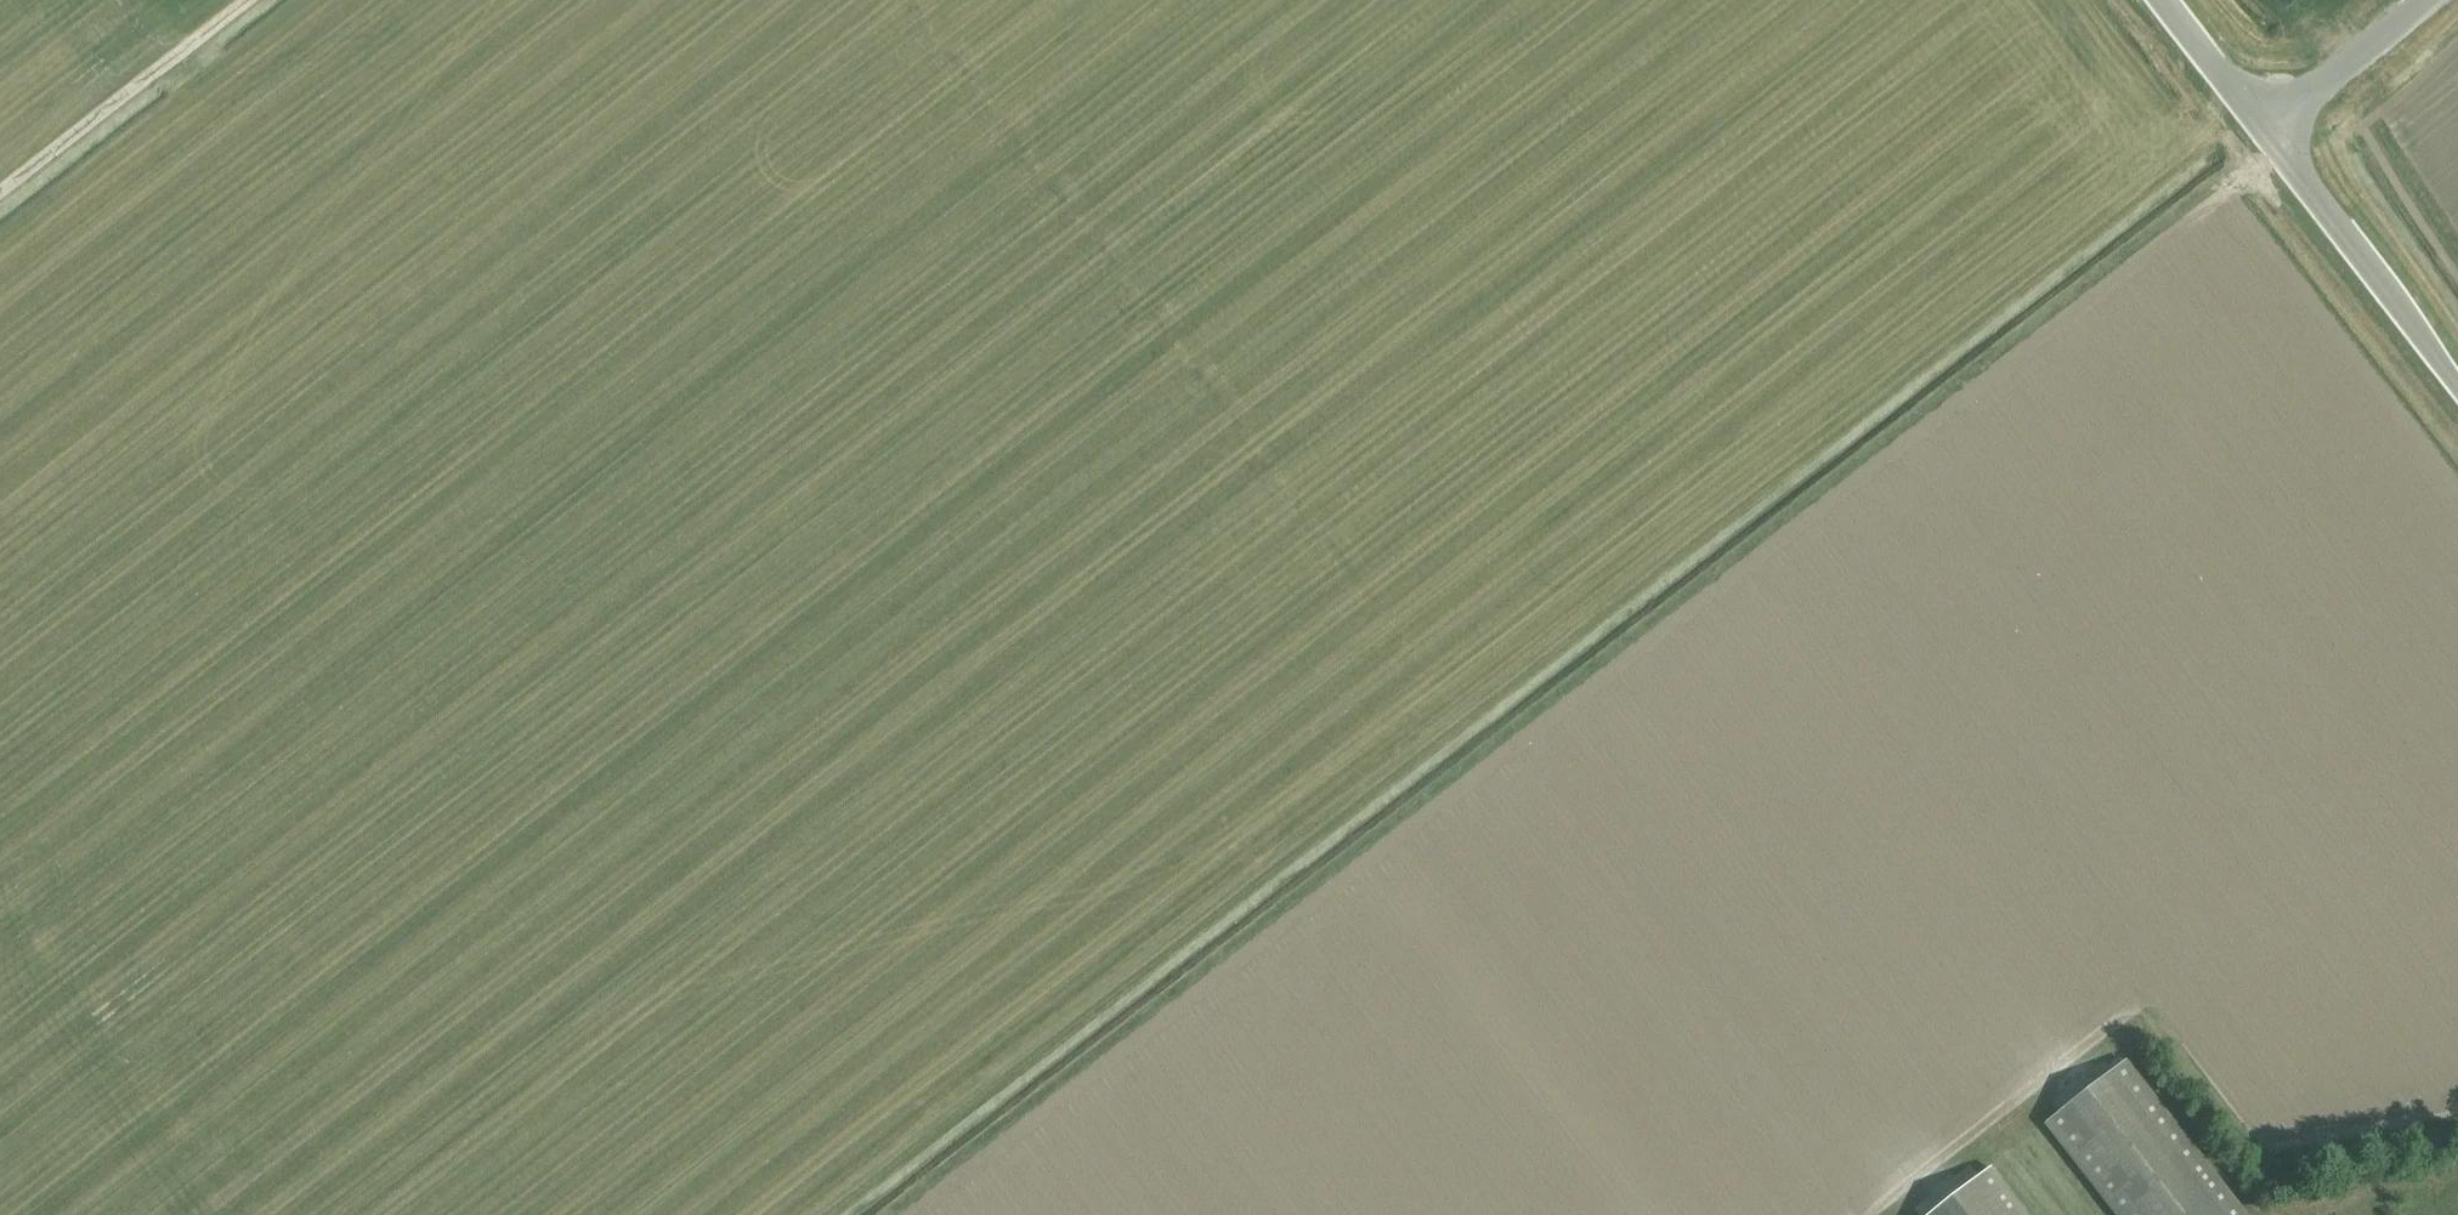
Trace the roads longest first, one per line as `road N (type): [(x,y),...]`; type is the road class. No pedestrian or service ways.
road 1 (unclassified): [(2457,370),(2260,111)]
road 2 (unclassified): [(2260,111),(2405,0)]
road 3 (unclassified): [(2260,111),(2172,0)]

